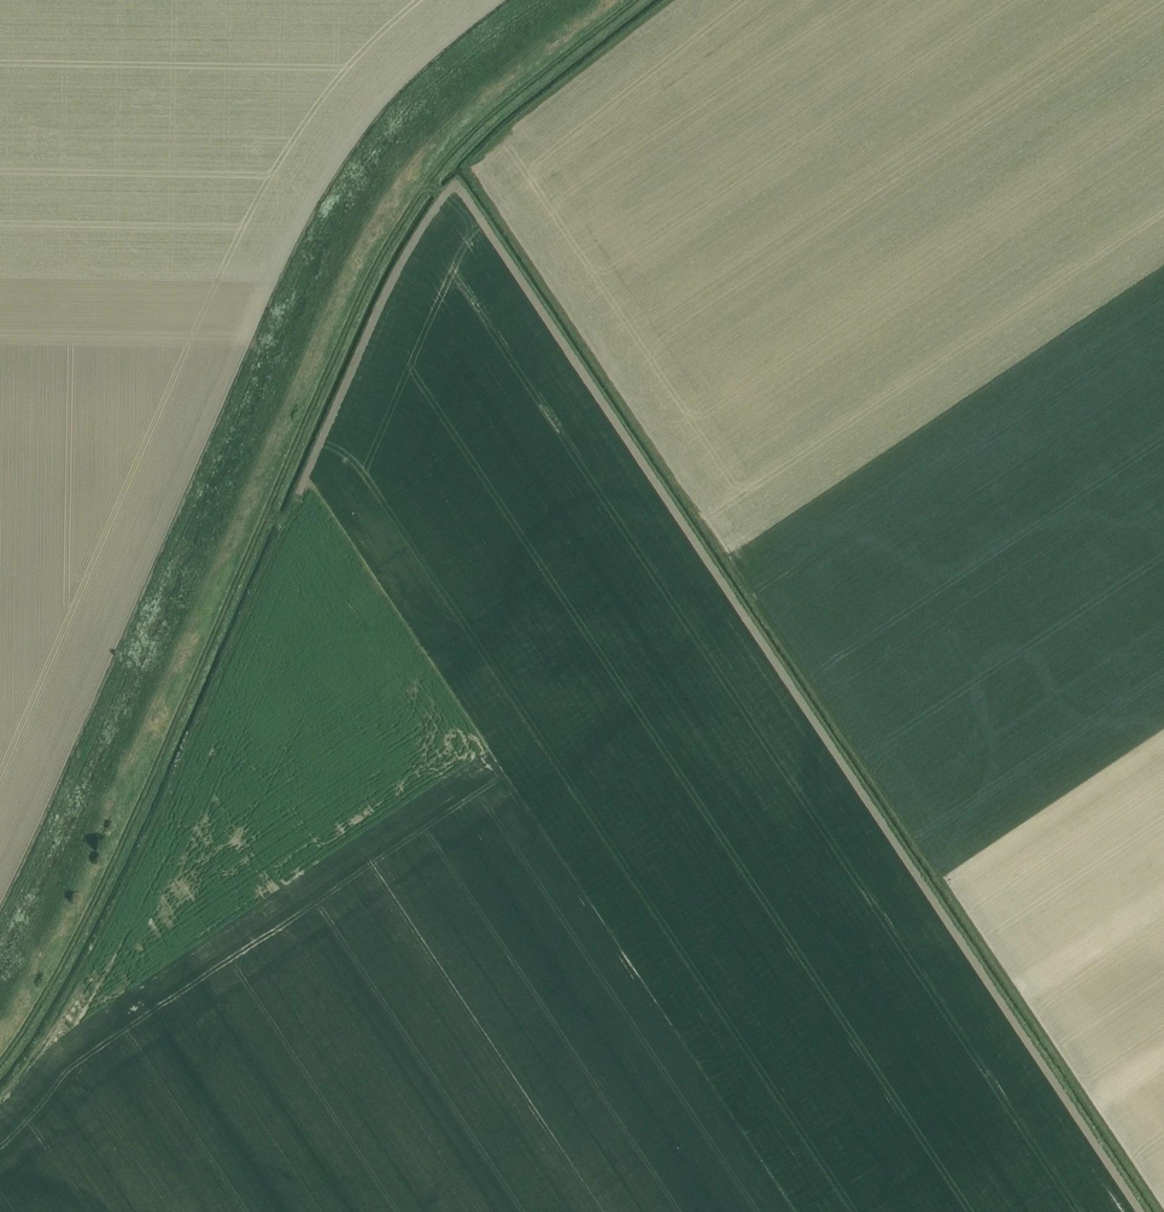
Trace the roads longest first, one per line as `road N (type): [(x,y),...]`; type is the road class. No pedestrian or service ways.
road 1 (track): [(0,1063),(89,913),(391,238),(459,140),(636,0)]

